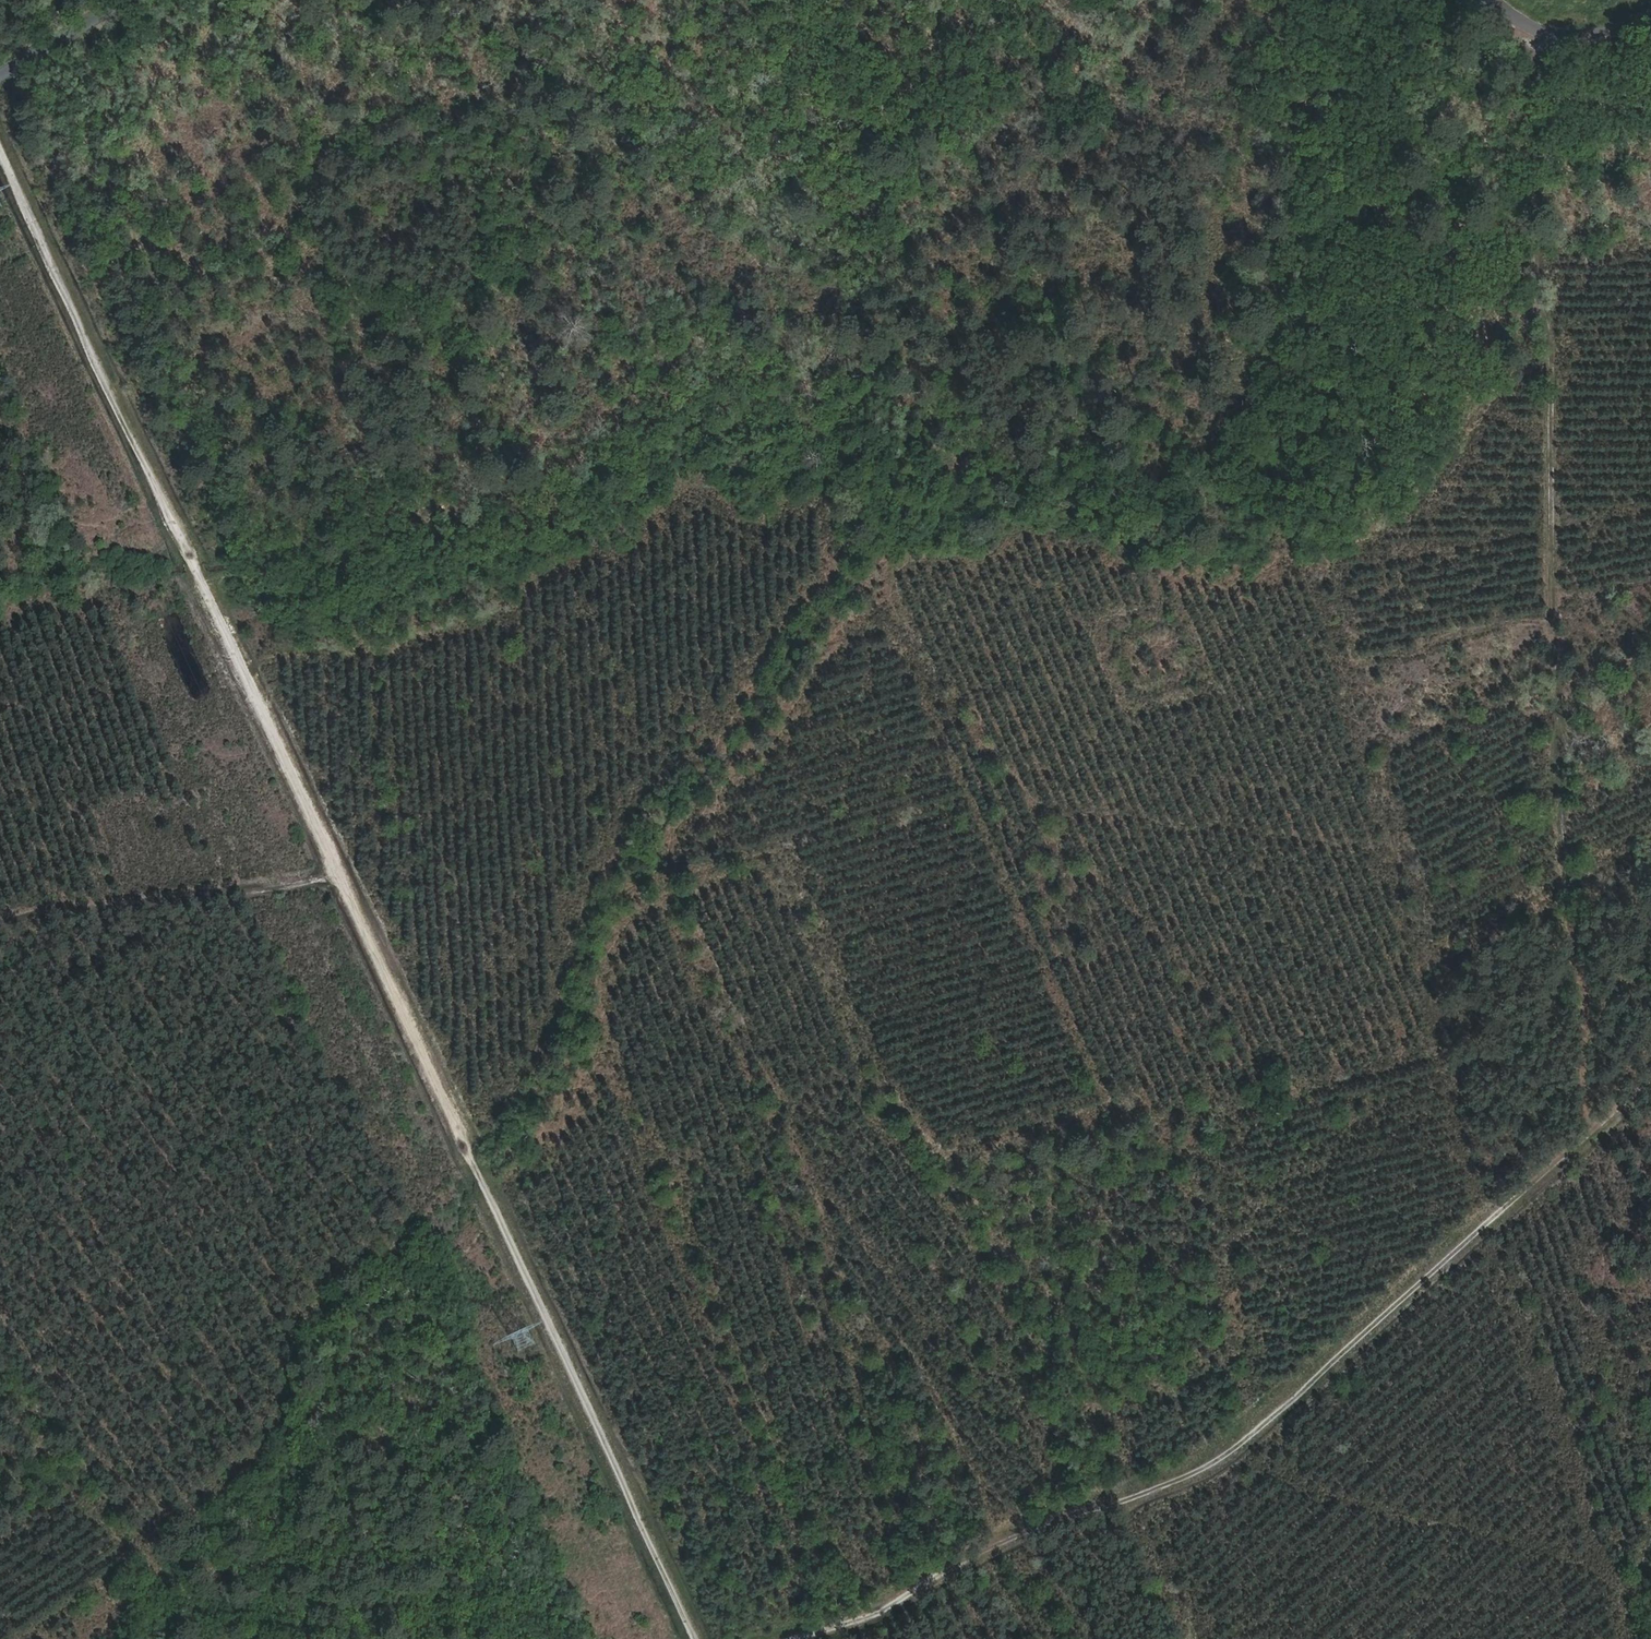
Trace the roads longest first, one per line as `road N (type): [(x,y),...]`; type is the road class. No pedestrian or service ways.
road 1 (track): [(698,1638),(0,146)]
road 2 (track): [(820,1638),(885,1616),(993,1545),(1215,1470),(1650,1091)]
road 3 (unclassified): [(1650,24),(1615,38),(1565,38),(1527,24),(1499,0)]
road 4 (unclassified): [(123,0),(0,74)]

